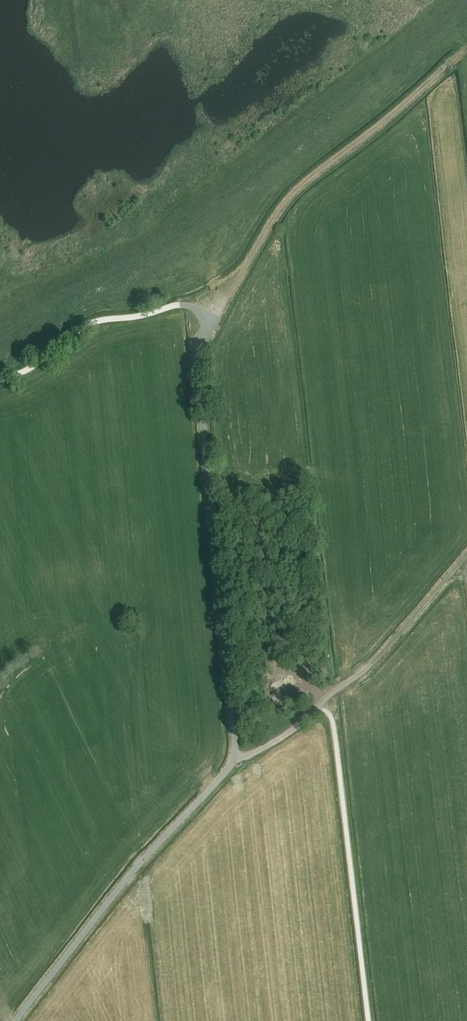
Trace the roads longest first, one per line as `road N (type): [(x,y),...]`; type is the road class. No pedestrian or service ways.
road 1 (track): [(466,15),(231,211),(0,349)]
road 2 (unclassified): [(233,758),(195,361),(215,320)]
road 3 (track): [(215,320),(292,194),(451,62)]
road 4 (unclassified): [(16,1020),(233,758)]
road 5 (track): [(317,708),(378,657),(466,553)]

